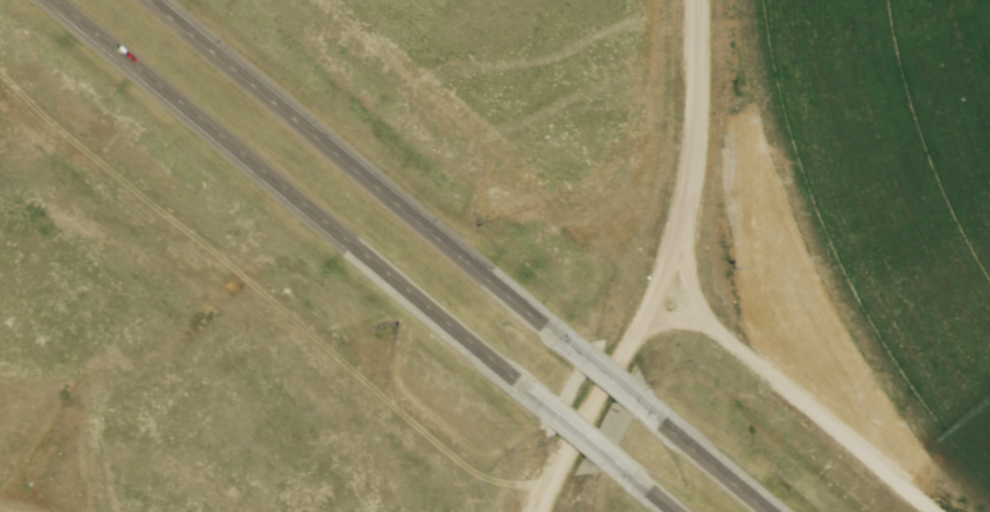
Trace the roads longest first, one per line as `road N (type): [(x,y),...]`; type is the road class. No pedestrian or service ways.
road 1 (motorway): [(53,0),(548,407)]
road 2 (motorway): [(585,360),(141,0)]
road 3 (tertiary): [(534,511),(672,256),(690,170),(693,0)]
road 4 (residential): [(919,511),(654,294)]
road 5 (motorway): [(767,511),(648,414)]

